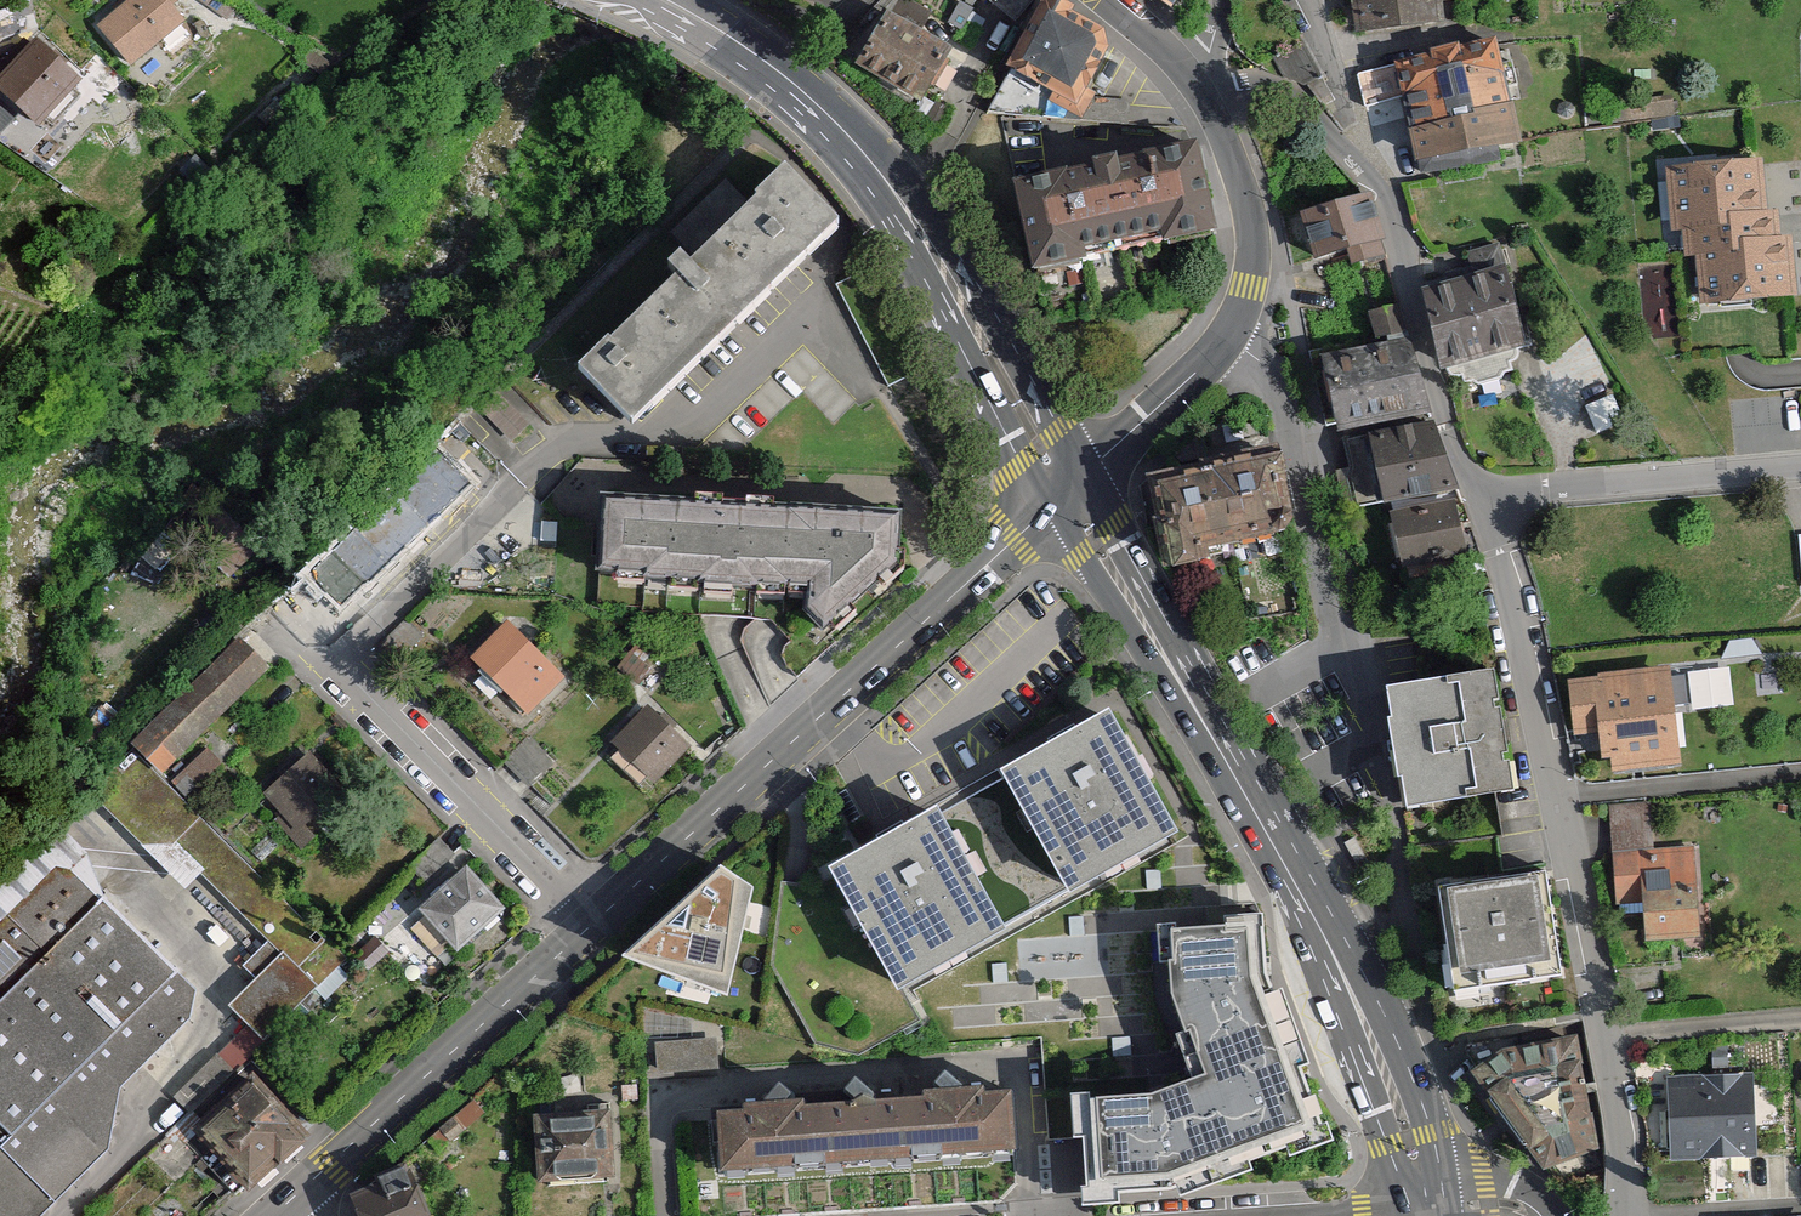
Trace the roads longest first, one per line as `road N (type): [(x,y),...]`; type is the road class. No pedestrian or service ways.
road 1 (secondary): [(1432,1206),(1404,1103),(1331,947),(1068,489)]
road 2 (residential): [(1620,1215),(1623,1142),(1601,1008),(1544,729),(1484,499)]
road 3 (tertiary): [(592,928),(1068,489)]
road 4 (secondary): [(1068,489),(983,335),(854,147),(798,91),(663,0)]
road 5 (residential): [(1484,499),(1441,380),(1399,218),(1370,166),(1296,96),(1269,88),(1242,92),(1209,111)]
road 6 (residential): [(247,579),(426,745),(592,928)]
road 7 (residential): [(1068,489),(1206,362),(1240,311),(1252,228),(1209,111)]
road 8 (tertiary): [(276,1215),(592,928)]
road 9 (residential): [(1800,472),(1484,499)]
road 10 (residential): [(1302,1215),(1432,1206)]
road 11 (residential): [(1195,89),(1106,0)]

